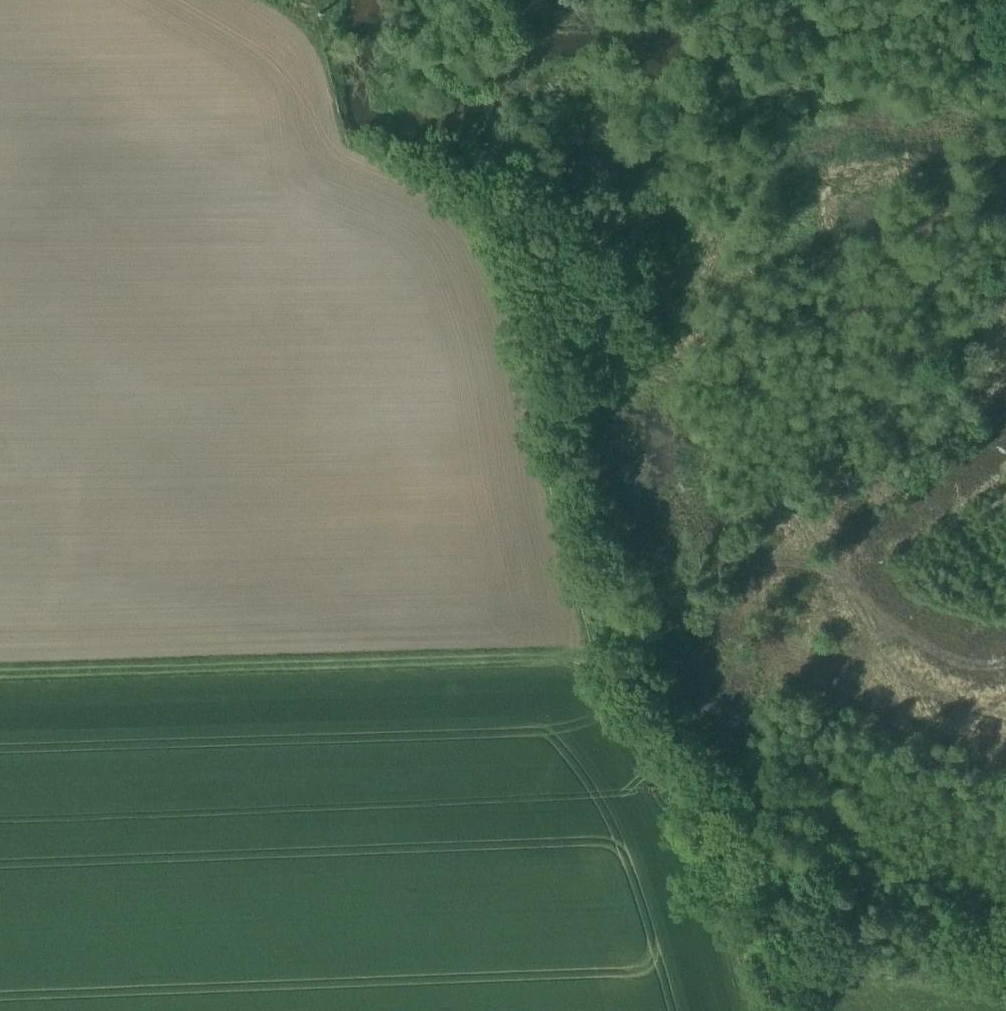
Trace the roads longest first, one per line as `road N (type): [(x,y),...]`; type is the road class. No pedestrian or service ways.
road 1 (track): [(571,659),(0,674)]

